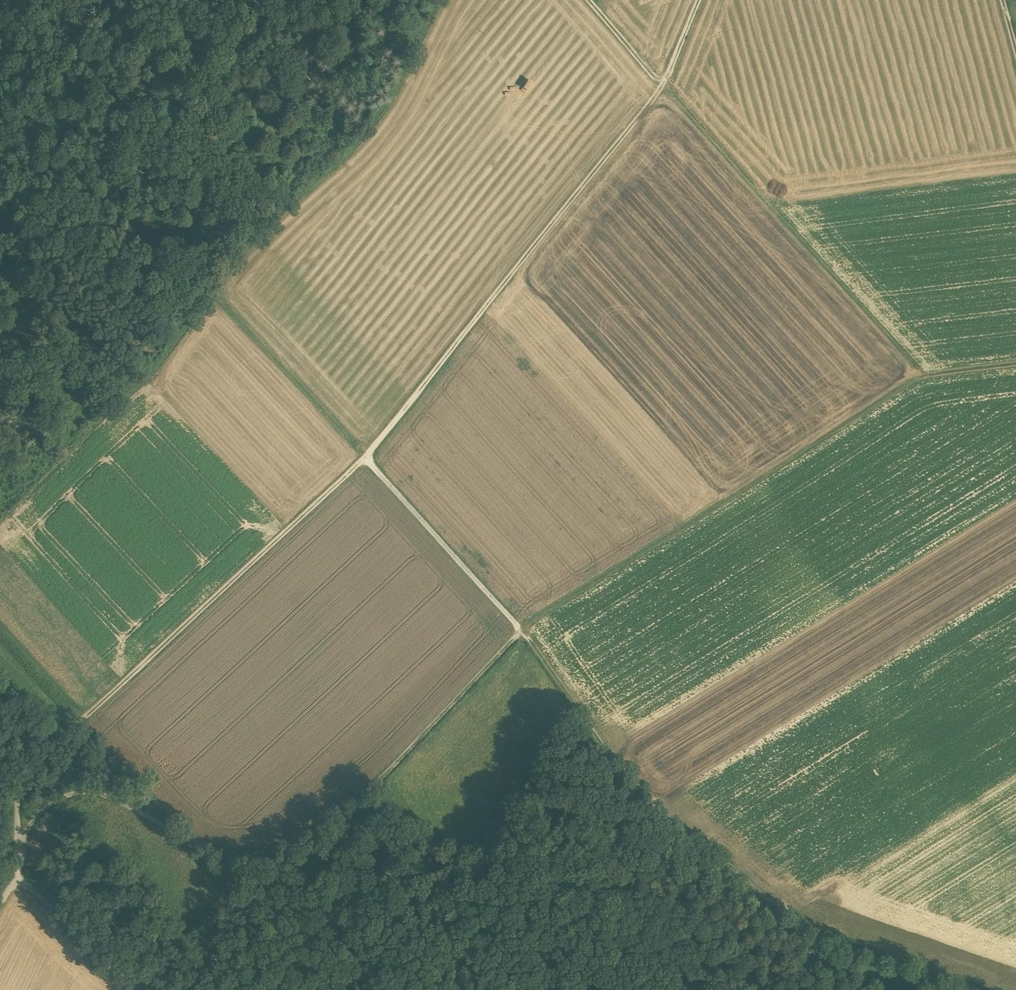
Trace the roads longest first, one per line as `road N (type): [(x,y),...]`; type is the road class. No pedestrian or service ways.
road 1 (track): [(15,875),(22,847),(49,814),(65,799),(95,790),(229,858),(264,850),(348,807),(523,631)]
road 2 (track): [(1015,362),(925,372),(576,0)]
road 3 (track): [(364,458),(662,88),(698,0)]
road 4 (track): [(925,372),(523,631)]
road 5 (track): [(364,458),(85,717)]
road 6 (track): [(216,296),(228,272),(381,121),(446,0)]
road 7 (track): [(216,296),(152,376),(0,523)]
road 8 (track): [(523,631),(631,790),(676,826)]
road 9 (track): [(523,631),(364,458)]
road 10 (track): [(364,458),(216,296)]
road 11 (track): [(838,940),(808,929),(676,826)]
road 12 (track): [(145,989),(15,875)]
road 13 (track): [(85,717),(20,789),(22,847)]
road 14 (track): [(982,989),(838,940)]
road 15 (track): [(85,717),(0,625)]

